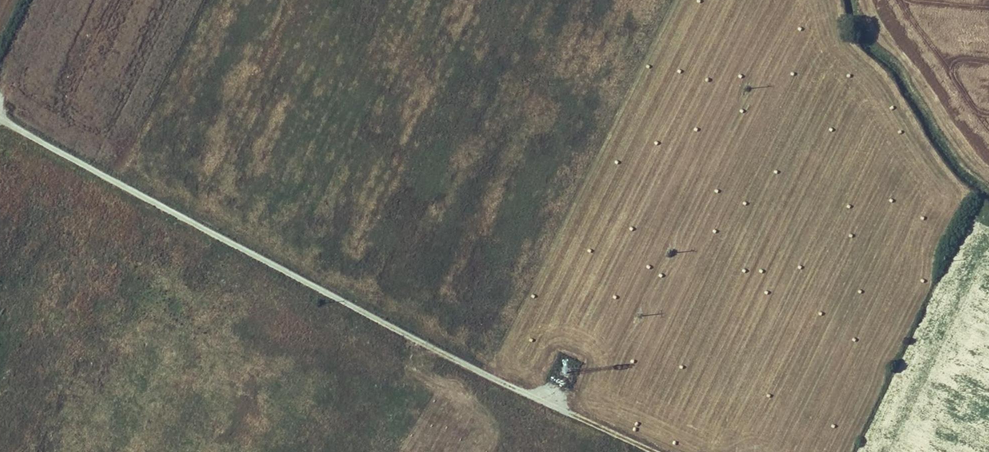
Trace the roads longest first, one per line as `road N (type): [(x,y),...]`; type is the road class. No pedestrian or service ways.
road 1 (track): [(647,451),(265,270),(0,115)]

